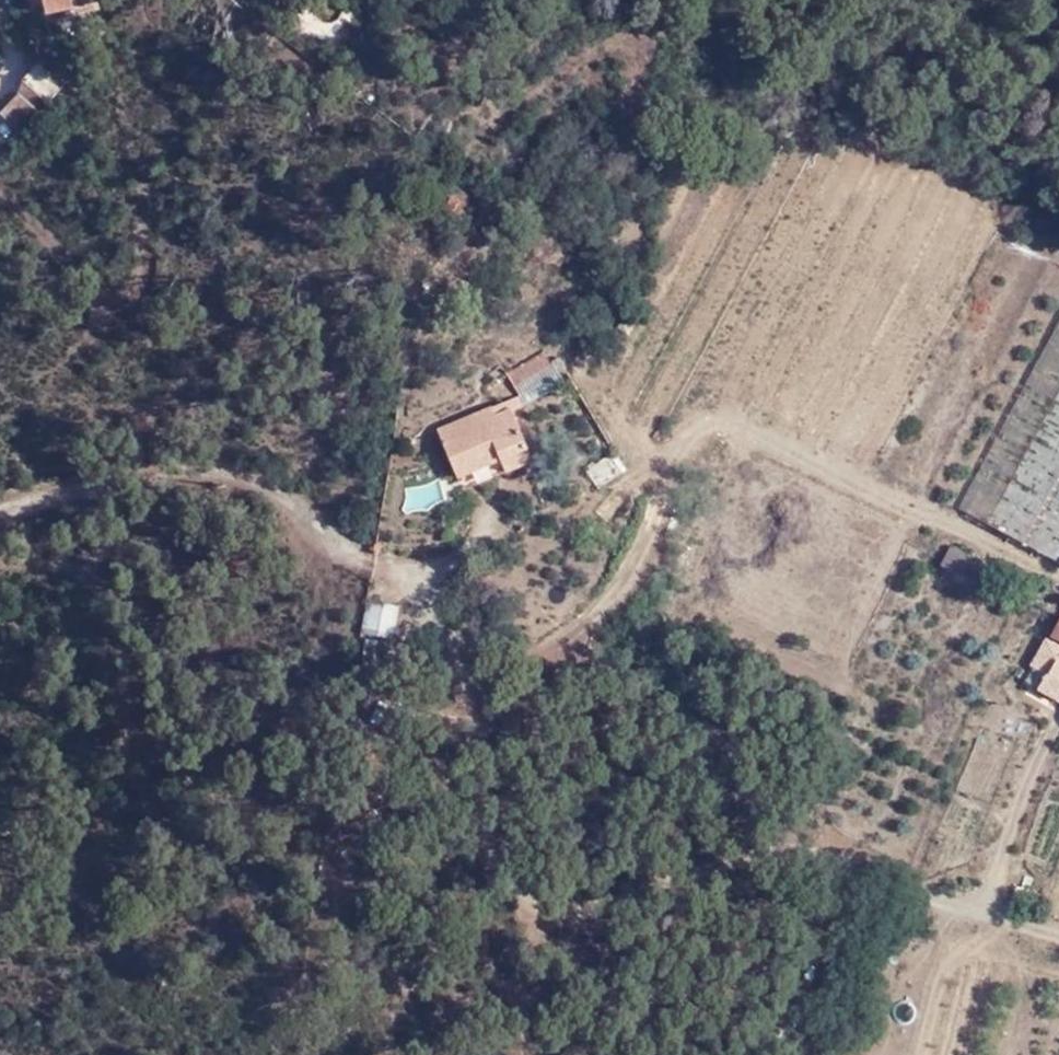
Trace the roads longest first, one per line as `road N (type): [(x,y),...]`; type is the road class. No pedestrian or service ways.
road 1 (track): [(0,514),(131,479),(201,477),(270,497),(328,536),(391,594),(541,856),(764,865),(1058,933)]

